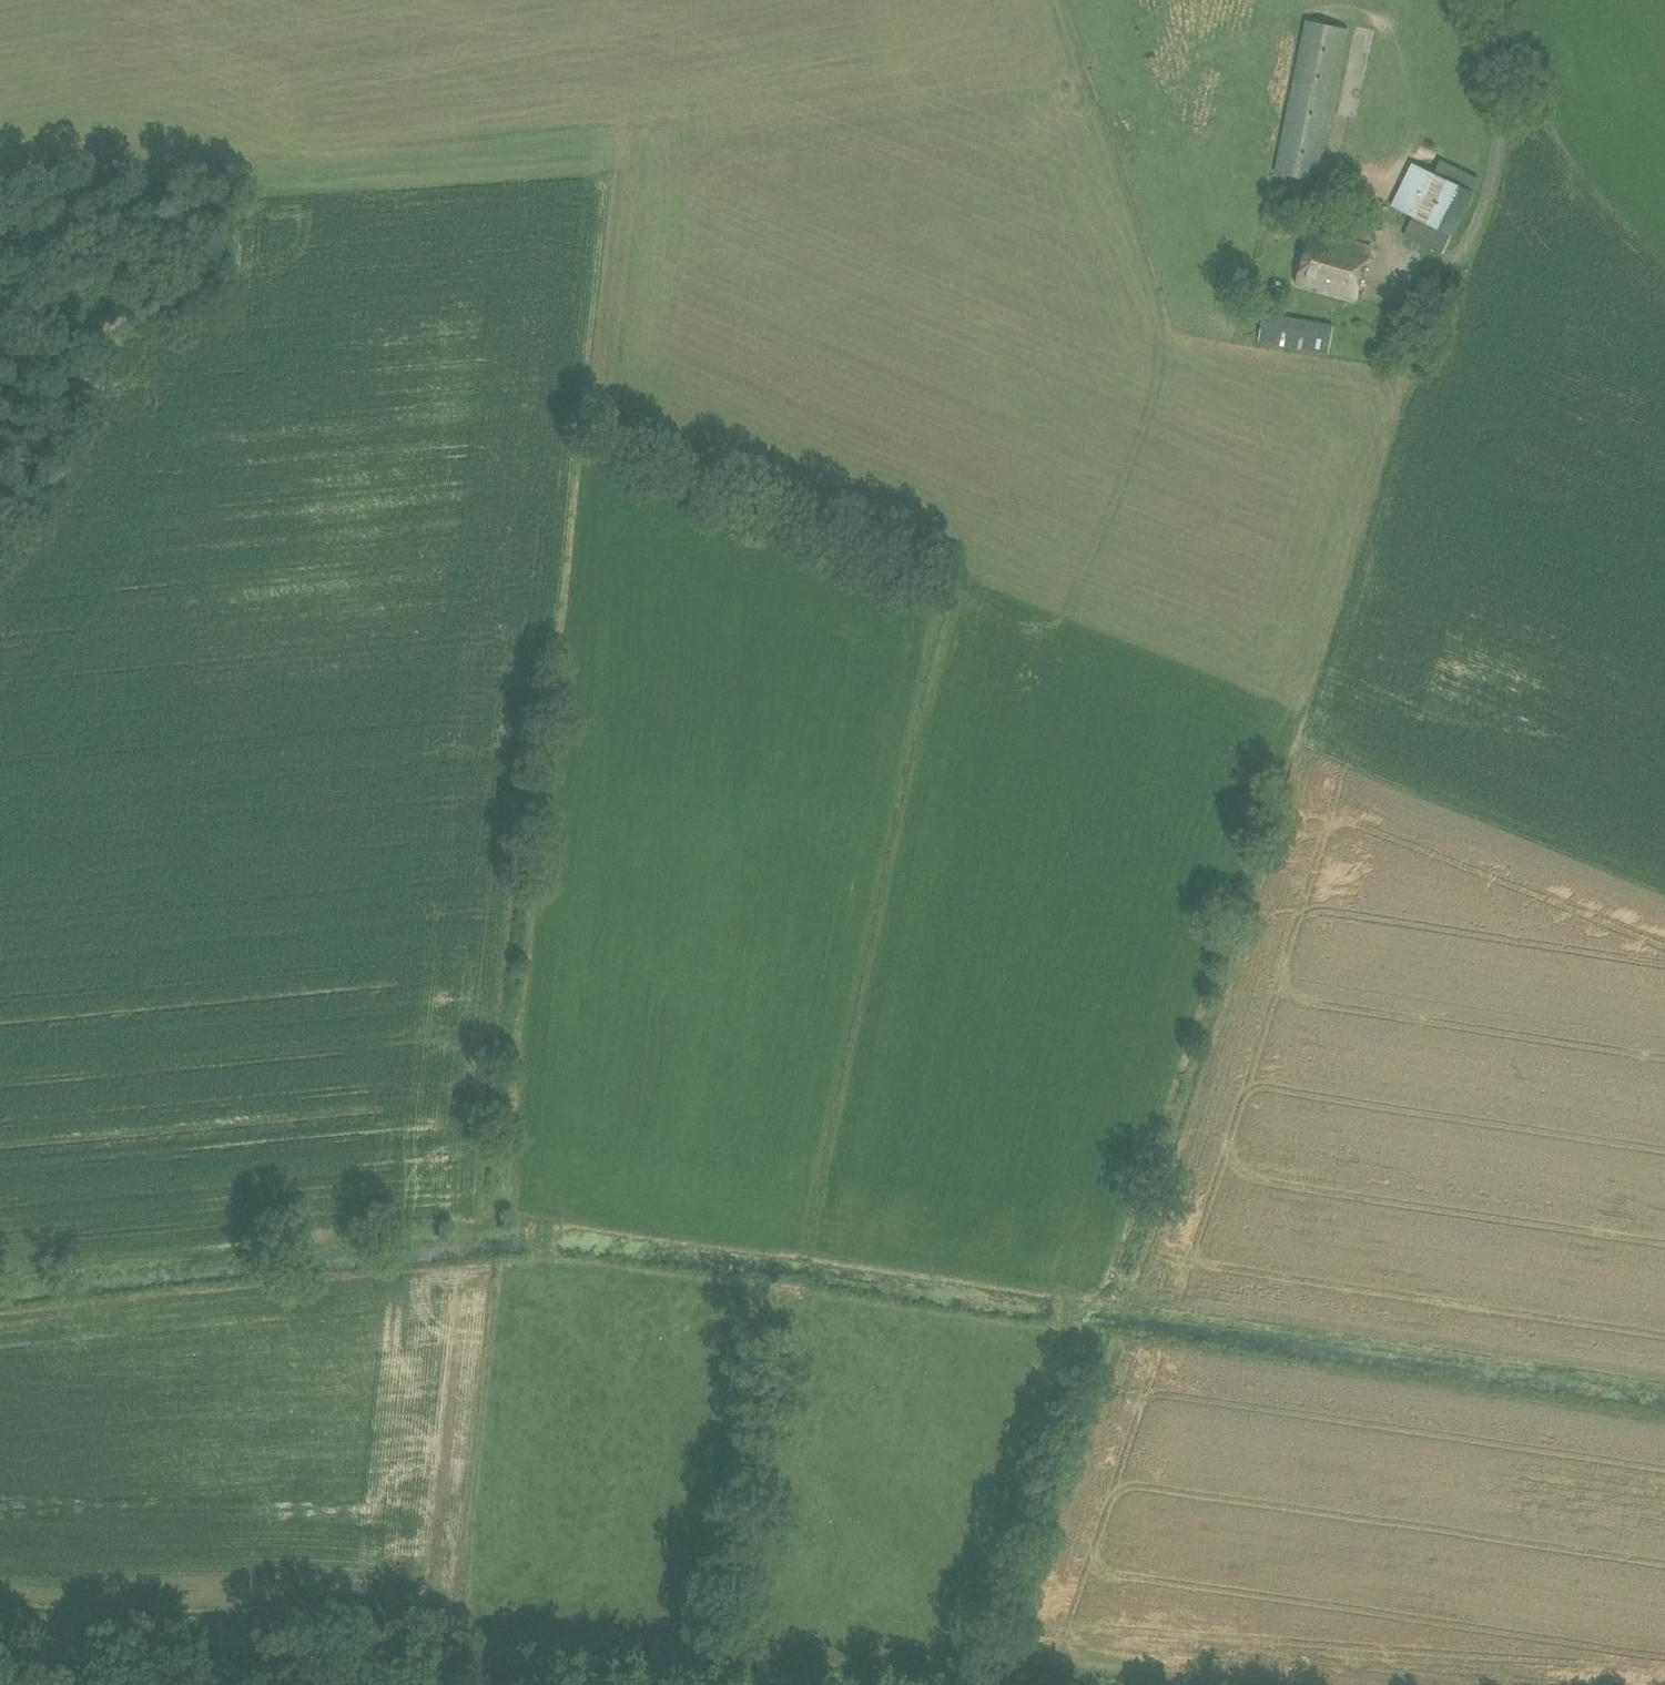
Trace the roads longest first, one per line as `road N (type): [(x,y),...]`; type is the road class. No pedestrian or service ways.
road 1 (track): [(1477,0),(1495,58),(1499,121),(1476,227)]
road 2 (tertiary): [(224,1684),(0,1671)]

